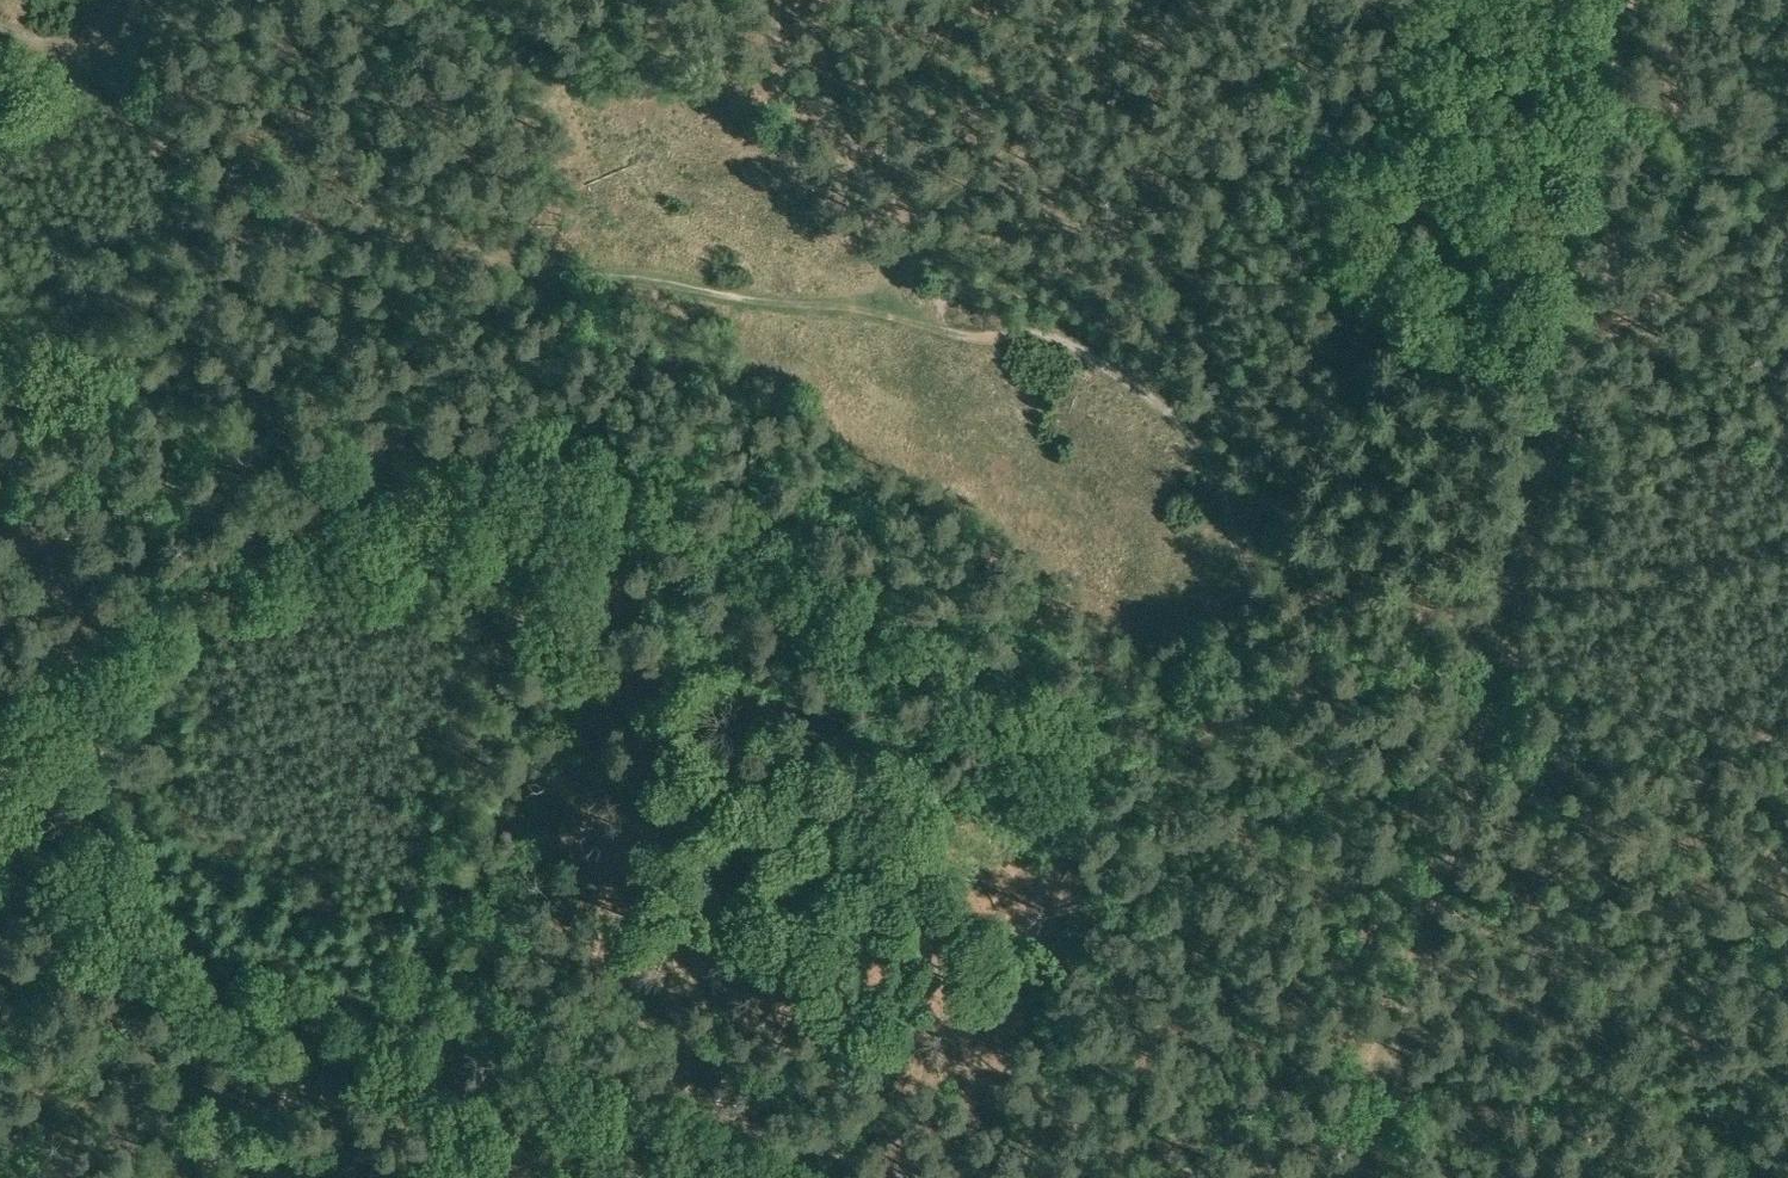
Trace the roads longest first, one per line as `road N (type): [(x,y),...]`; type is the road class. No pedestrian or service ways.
road 1 (track): [(1678,0),(1617,213),(1519,616),(1345,1177)]
road 2 (track): [(775,0),(773,46),(834,124),(873,207),(888,280),(835,308)]

